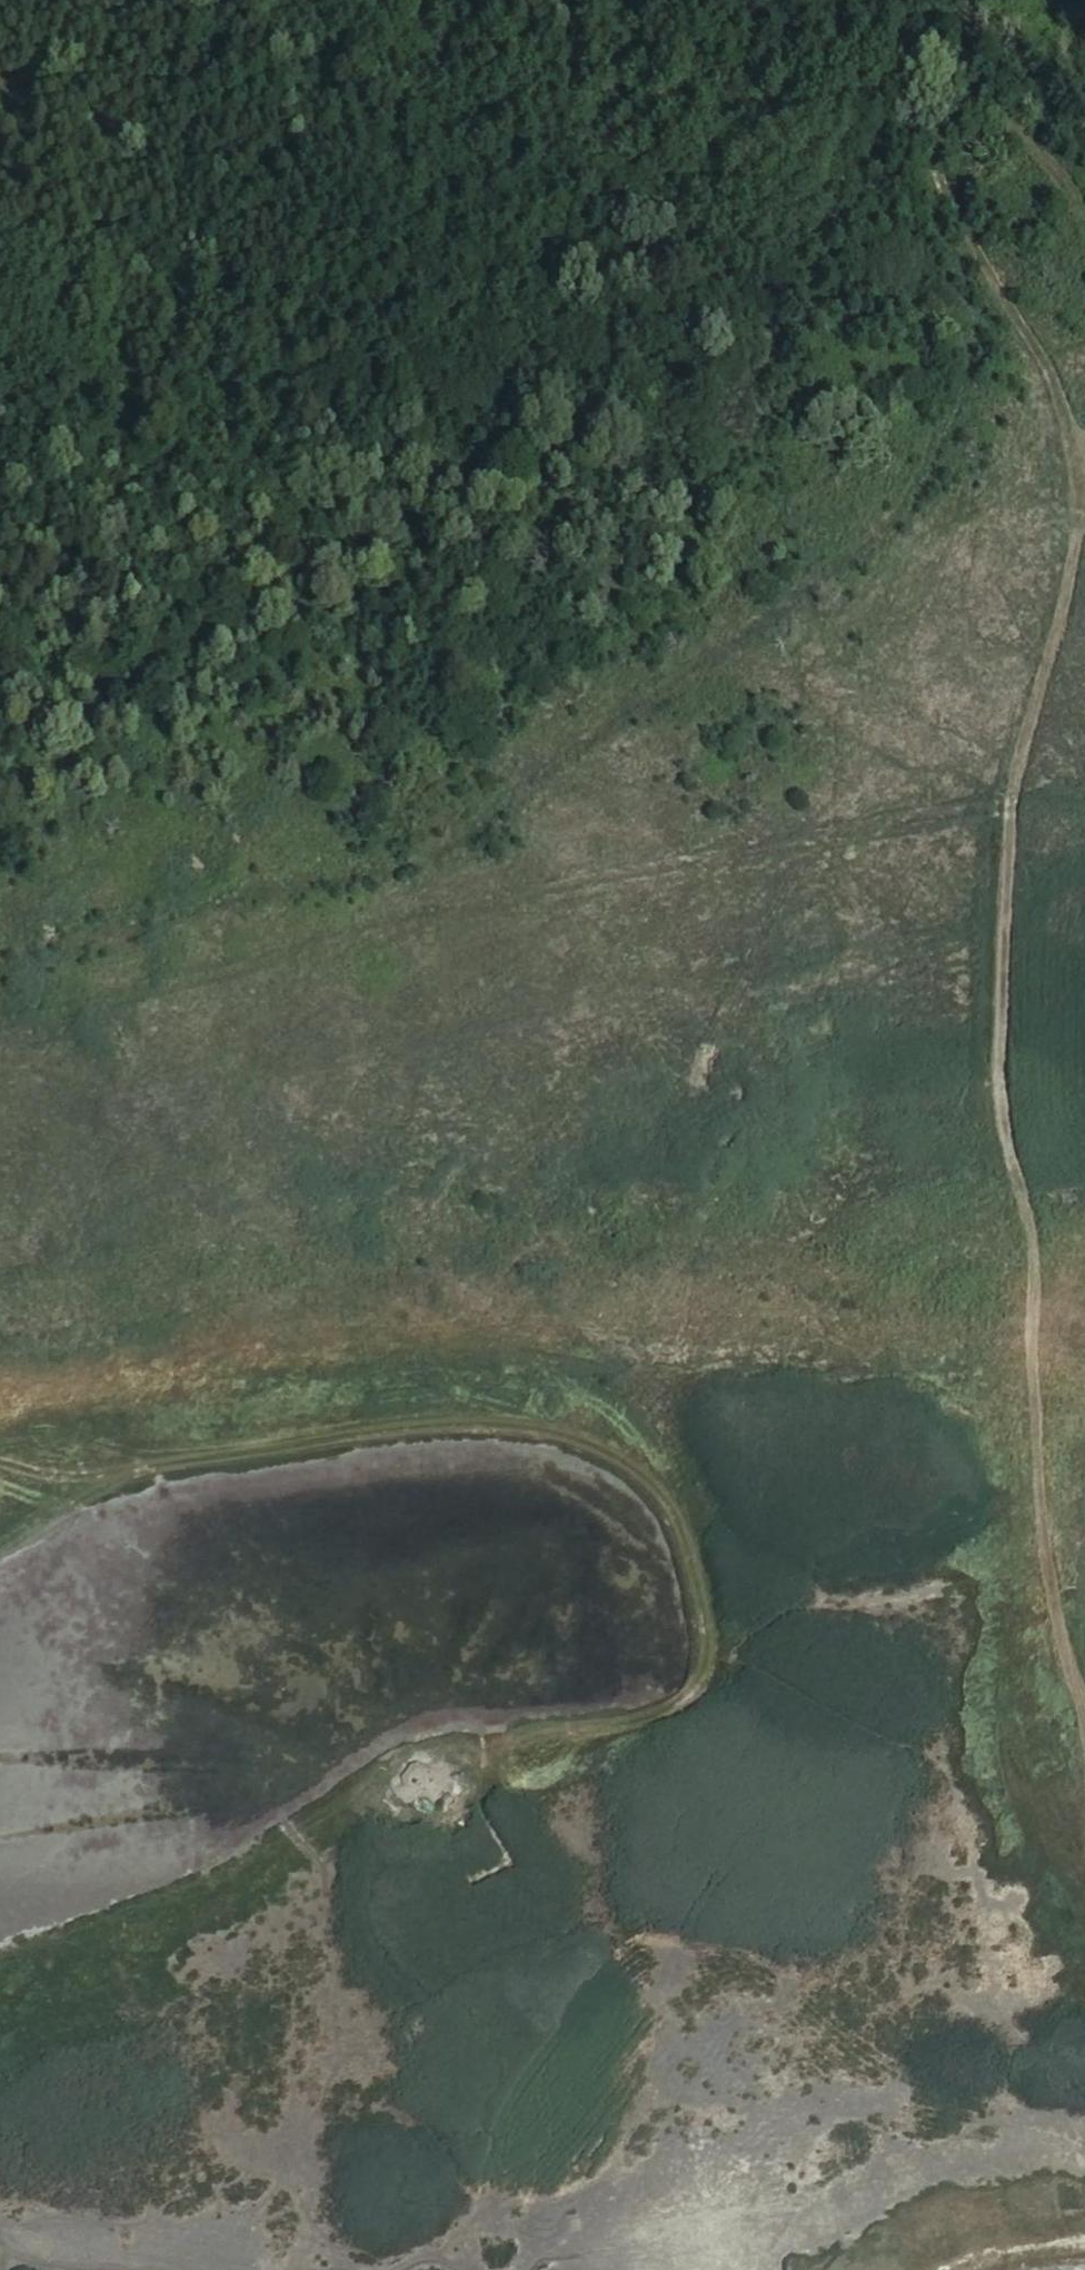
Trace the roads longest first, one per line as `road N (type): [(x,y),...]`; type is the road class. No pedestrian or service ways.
road 1 (track): [(964,77),(928,187),(982,339),(934,458),(896,520),(444,852),(0,950)]
road 2 (track): [(964,77),(1068,180),(1084,220)]
road 3 (track): [(1084,2229),(936,2256),(917,2269)]

